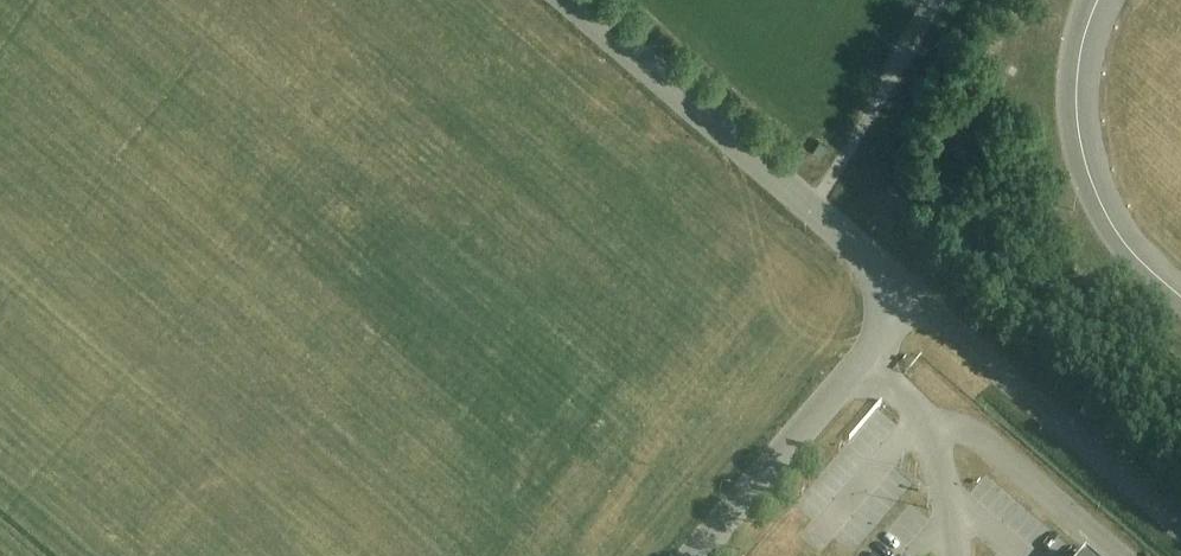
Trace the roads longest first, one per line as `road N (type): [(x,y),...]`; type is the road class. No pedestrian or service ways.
road 1 (tertiary): [(909,298),(567,0)]
road 2 (tertiary): [(1180,529),(909,298)]
road 3 (unclassified): [(694,555),(909,298)]

